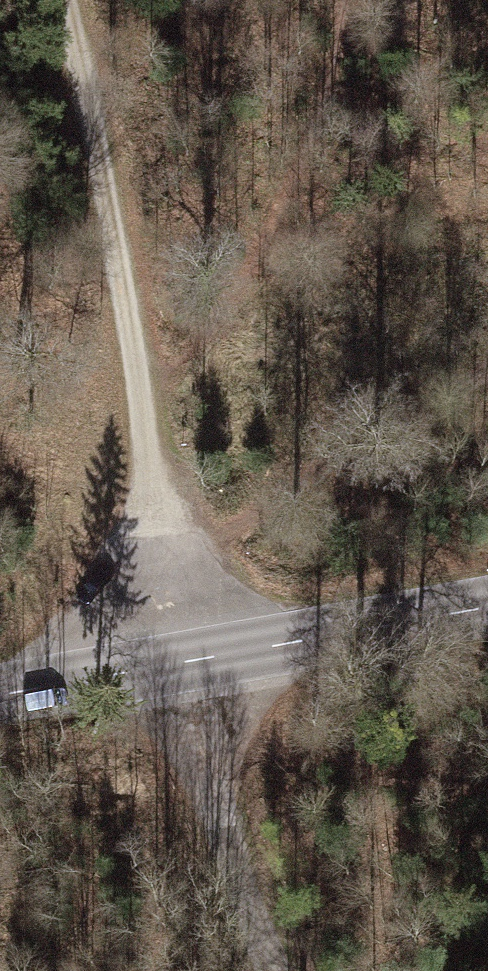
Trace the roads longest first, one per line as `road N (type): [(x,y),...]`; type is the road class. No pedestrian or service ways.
road 1 (track): [(61,0),(132,330),(150,541),(234,860),(273,970)]
road 2 (tertiary): [(487,607),(0,696)]
road 3 (track): [(150,541),(312,489),(487,360)]

